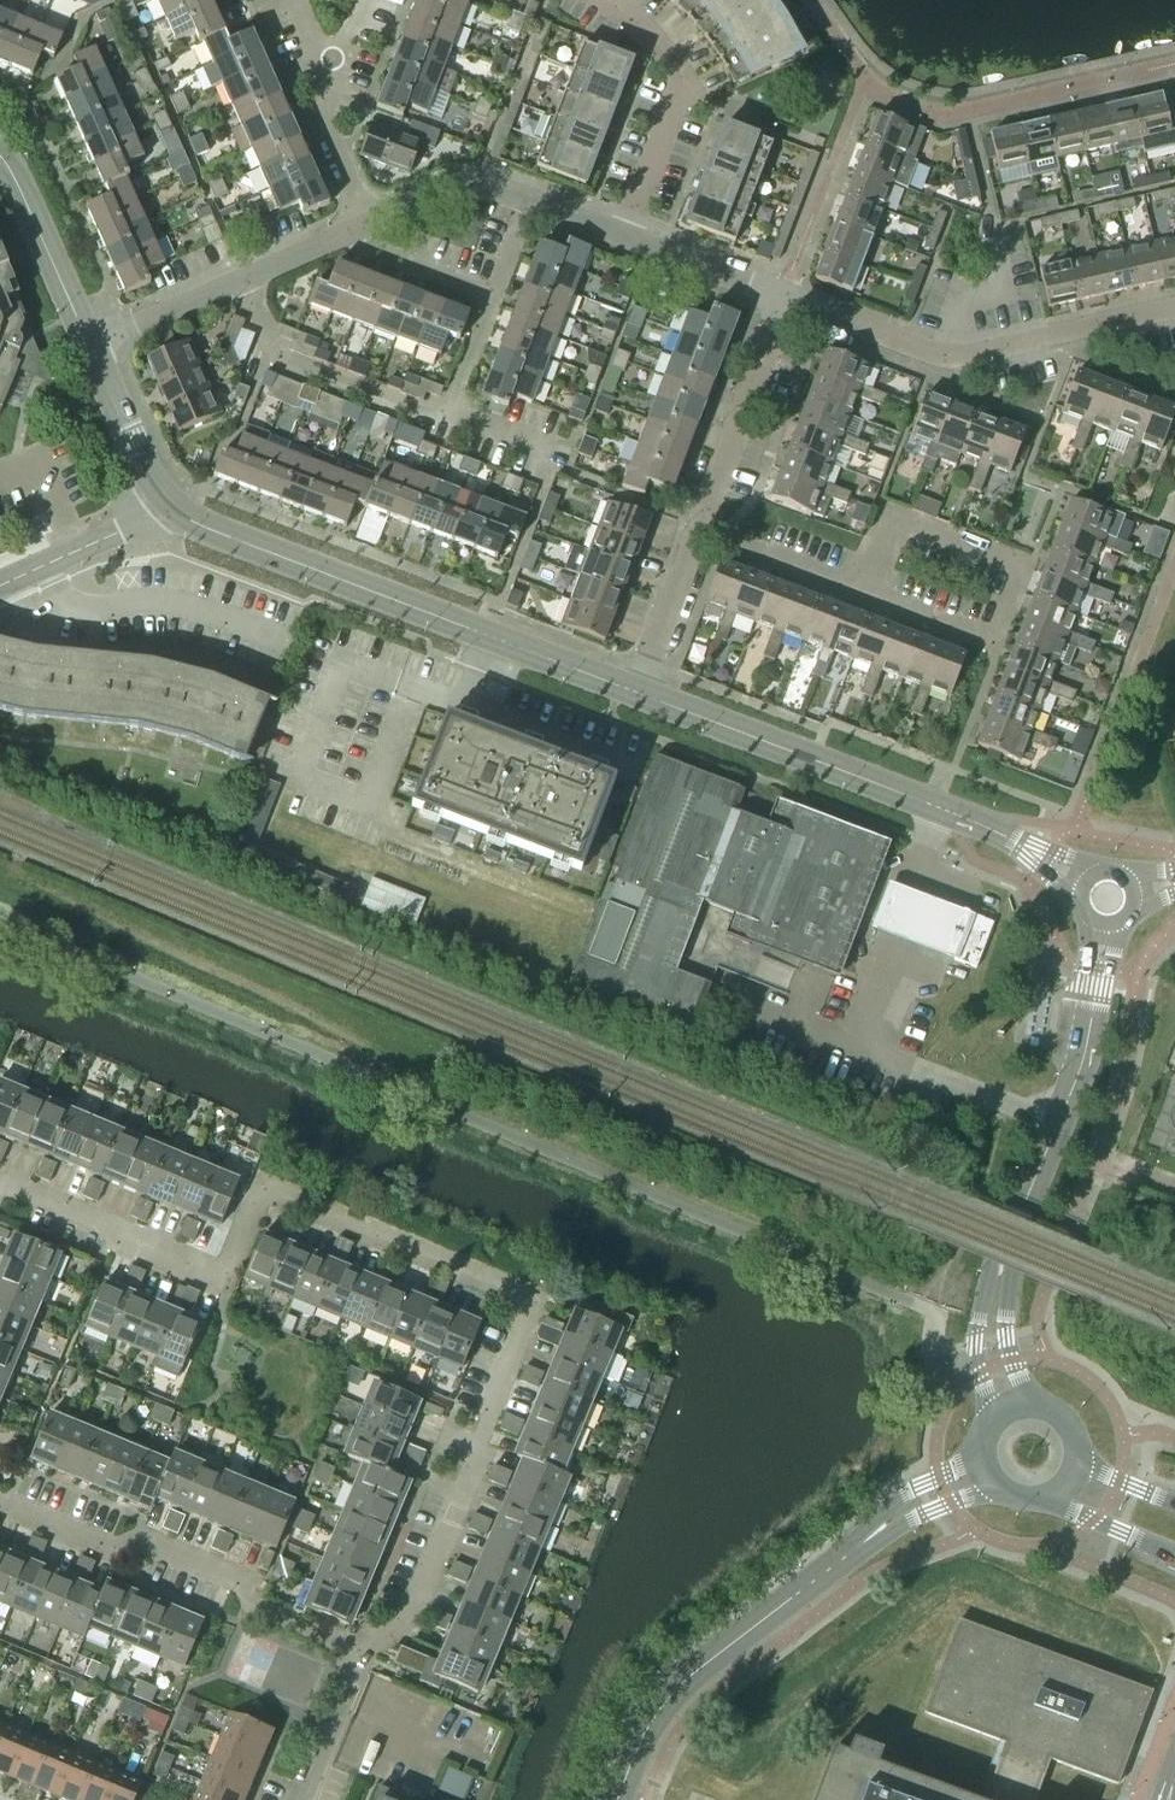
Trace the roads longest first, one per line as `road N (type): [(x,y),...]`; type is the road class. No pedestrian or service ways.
road 1 (residential): [(363,1654),(410,1622),(537,1307),(261,1188),(225,1278),(0,1186)]
road 2 (tertiary): [(637,694),(215,535),(177,514)]
road 3 (tertiary): [(1032,852),(637,694)]
road 4 (residential): [(785,298),(955,359),(1174,309)]
road 5 (residential): [(363,1654),(258,1607),(240,1582),(149,1544),(113,1552),(0,1505)]
road 6 (residential): [(617,1799),(639,1741),(671,1694),(876,1532)]
road 7 (residential): [(1003,637),(700,529)]
road 8 (tertiary): [(1000,1271),(1078,1075),(1092,1004)]
road 9 (residential): [(624,235),(680,94),(661,38),(602,0)]
road 10 (residential): [(456,421),(284,357),(244,280)]
road 11 (residential): [(700,529),(785,298)]
road 12 (tertiary): [(90,346),(19,179),(0,154)]
road 13 (residential): [(177,514),(0,588)]
road 14 (tertiary): [(177,514),(90,346)]
road 15 (residential): [(369,224),(466,186),(494,187),(536,203)]
road 16 (residential): [(637,694),(700,529)]
road 17 (residential): [(785,298),(624,235)]
road 18 (unclassified): [(90,346),(244,280)]
road 19 (residential): [(300,1799),(363,1654)]
road 20 (residential): [(500,299),(387,256),(369,224)]
road 21 (tertiary): [(1000,1271),(974,1335),(992,1418)]
road 22 (residential): [(369,224),(319,116),(330,84)]
road 23 (tertiary): [(1047,1498),(1174,1559)]
road 24 (tertiary): [(1029,1403),(1001,1333),(1000,1271)]
road 25 (residential): [(244,280),(369,224)]
road 26 (residential): [(456,421),(500,299)]
road 27 (unclassified): [(978,1461),(906,1495),(876,1532)]
road 28 (unclassified): [(876,1532),(992,1487)]
road 29 (residential): [(570,461),(456,421)]

